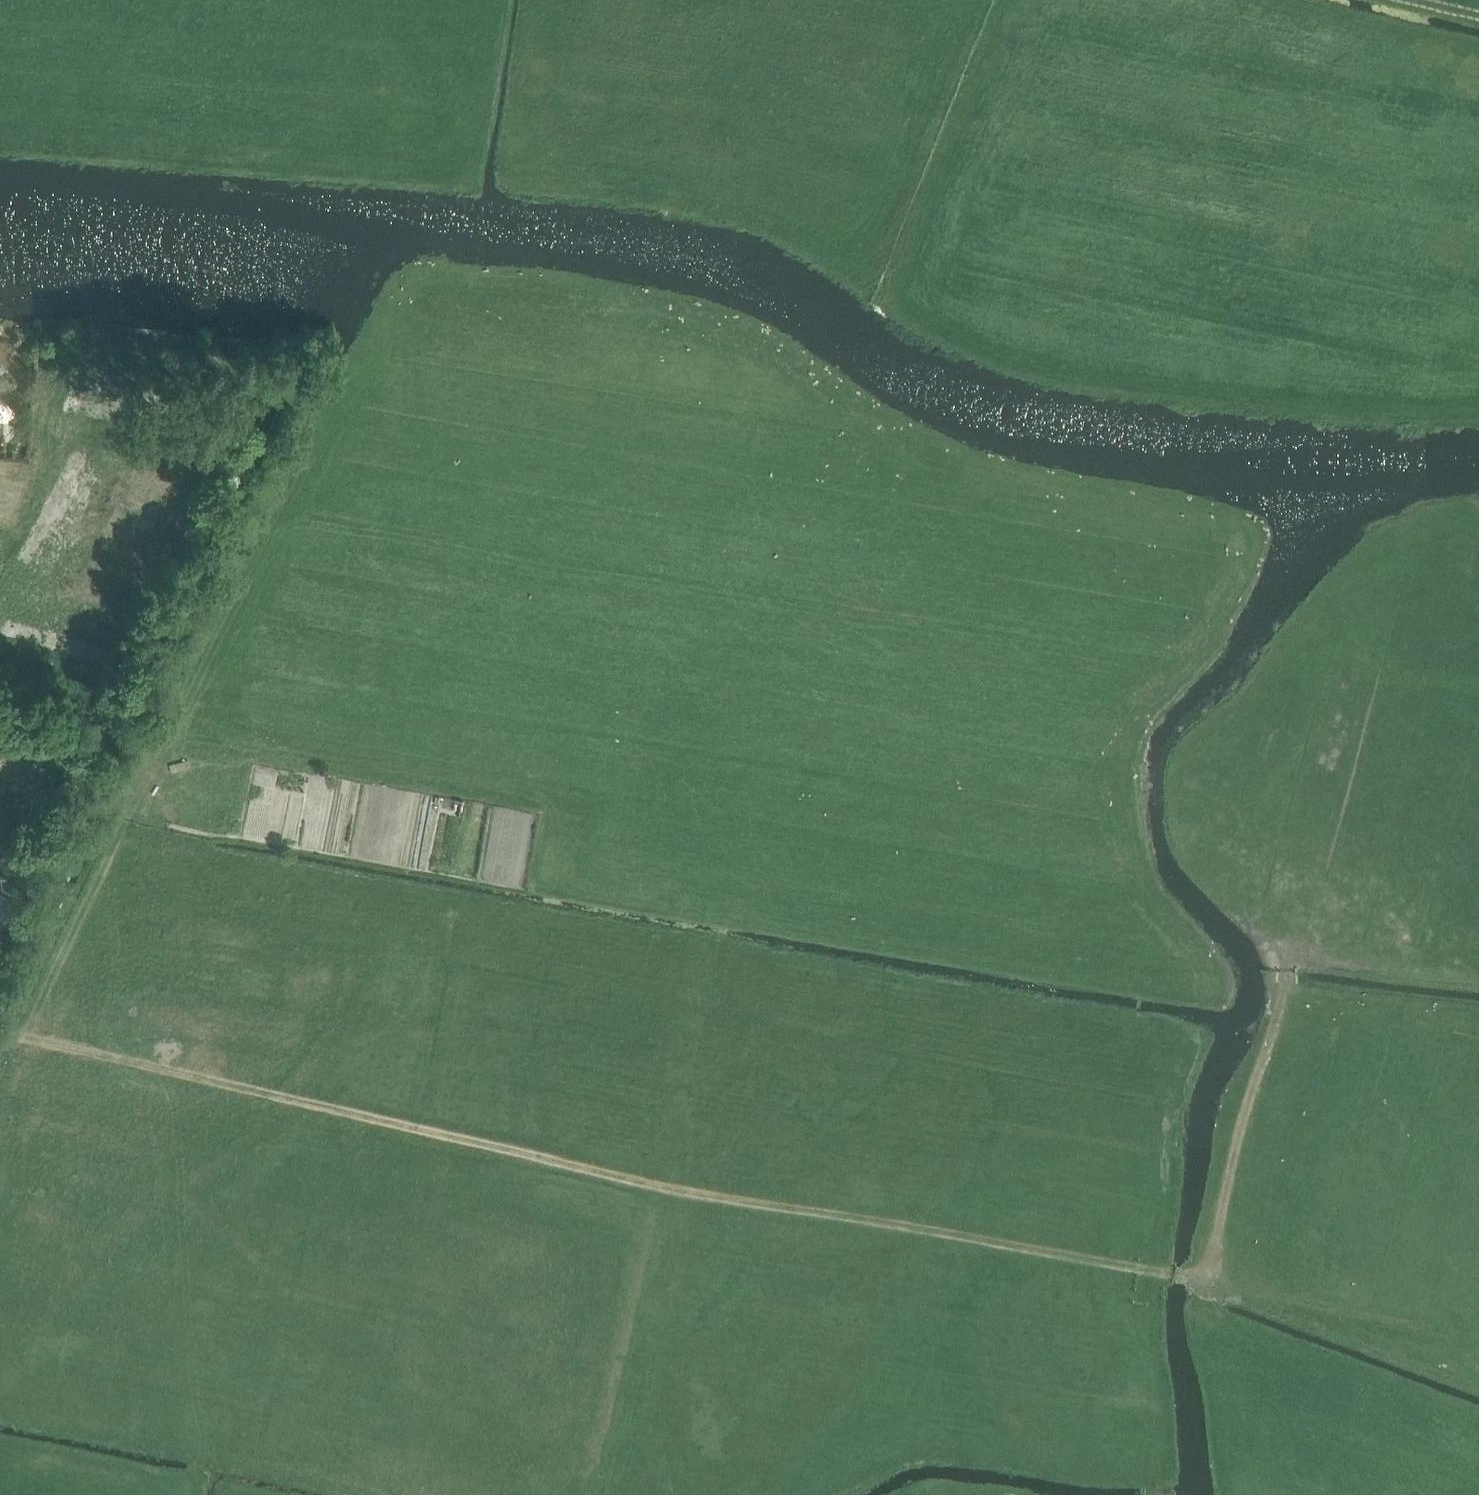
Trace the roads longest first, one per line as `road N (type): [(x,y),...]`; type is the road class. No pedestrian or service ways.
road 1 (track): [(1158,1272),(764,1210),(0,1040)]
road 2 (track): [(1287,951),(1206,1283)]
road 3 (track): [(1206,1283),(1205,1321),(1478,1420)]

